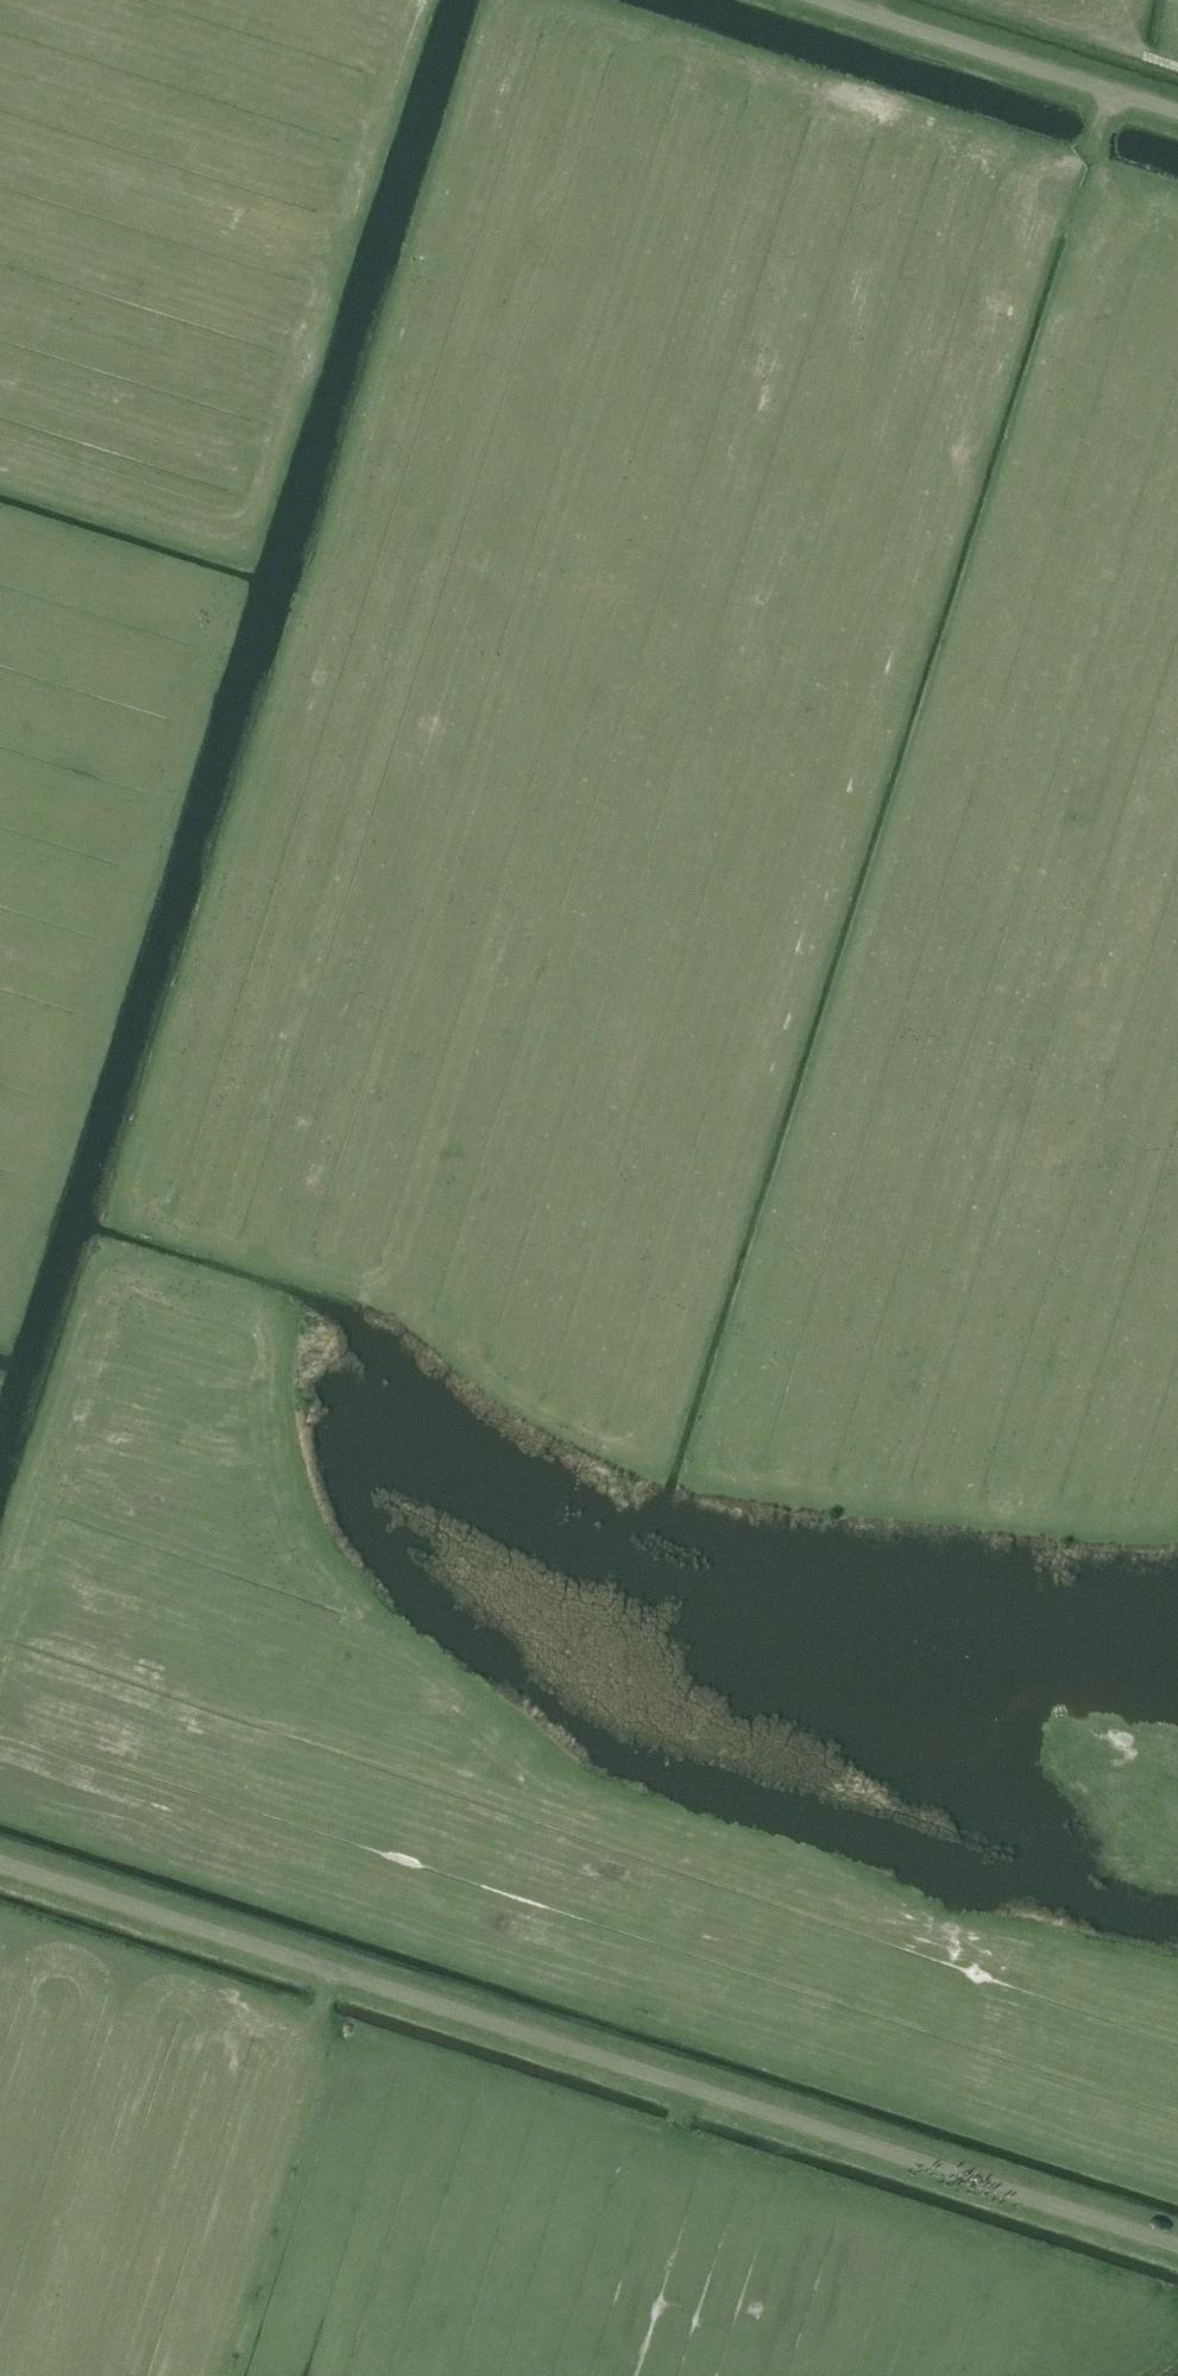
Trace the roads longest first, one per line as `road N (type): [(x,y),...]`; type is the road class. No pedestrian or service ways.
road 1 (unclassified): [(1177,2244),(0,1860)]
road 2 (unclassified): [(833,0),(1177,110)]

